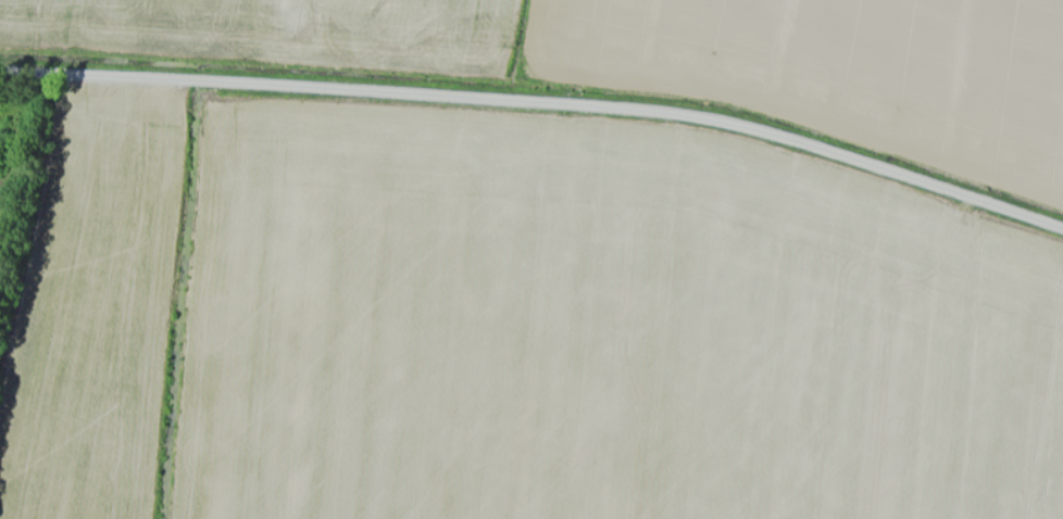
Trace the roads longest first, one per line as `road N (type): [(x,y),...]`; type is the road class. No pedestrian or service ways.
road 1 (residential): [(0,74),(689,118),(827,152),(1062,230)]
road 2 (residential): [(675,117),(640,518)]
road 3 (residential): [(63,75),(0,431)]

